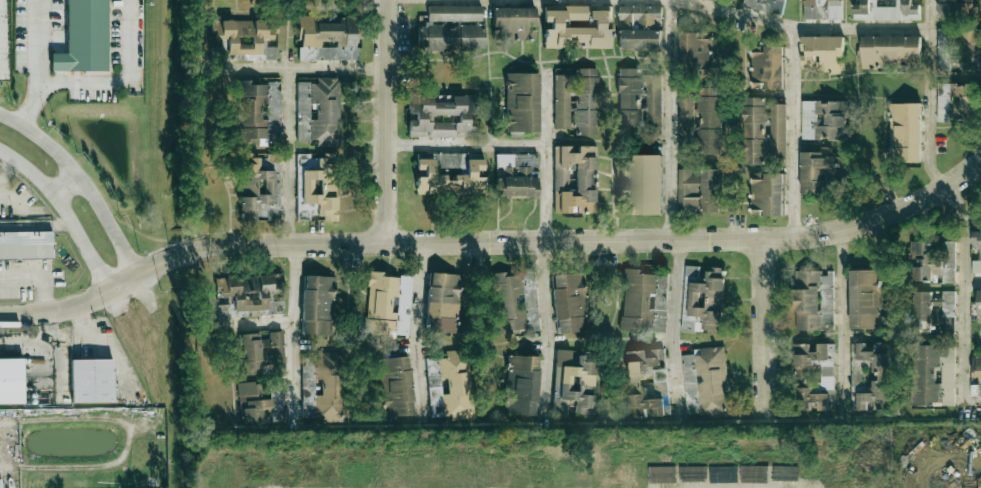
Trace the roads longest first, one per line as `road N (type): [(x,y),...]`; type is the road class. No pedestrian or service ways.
road 1 (tertiary): [(760,240),(219,245),(111,288)]
road 2 (residential): [(386,242),(387,0)]
road 3 (tertiary): [(760,240),(827,234),(879,218),(980,160)]
road 4 (tertiary): [(137,274),(85,176),(47,136),(0,111)]
road 5 (tertiary): [(0,151),(66,209),(111,288)]
road 6 (residential): [(762,416),(760,240)]

